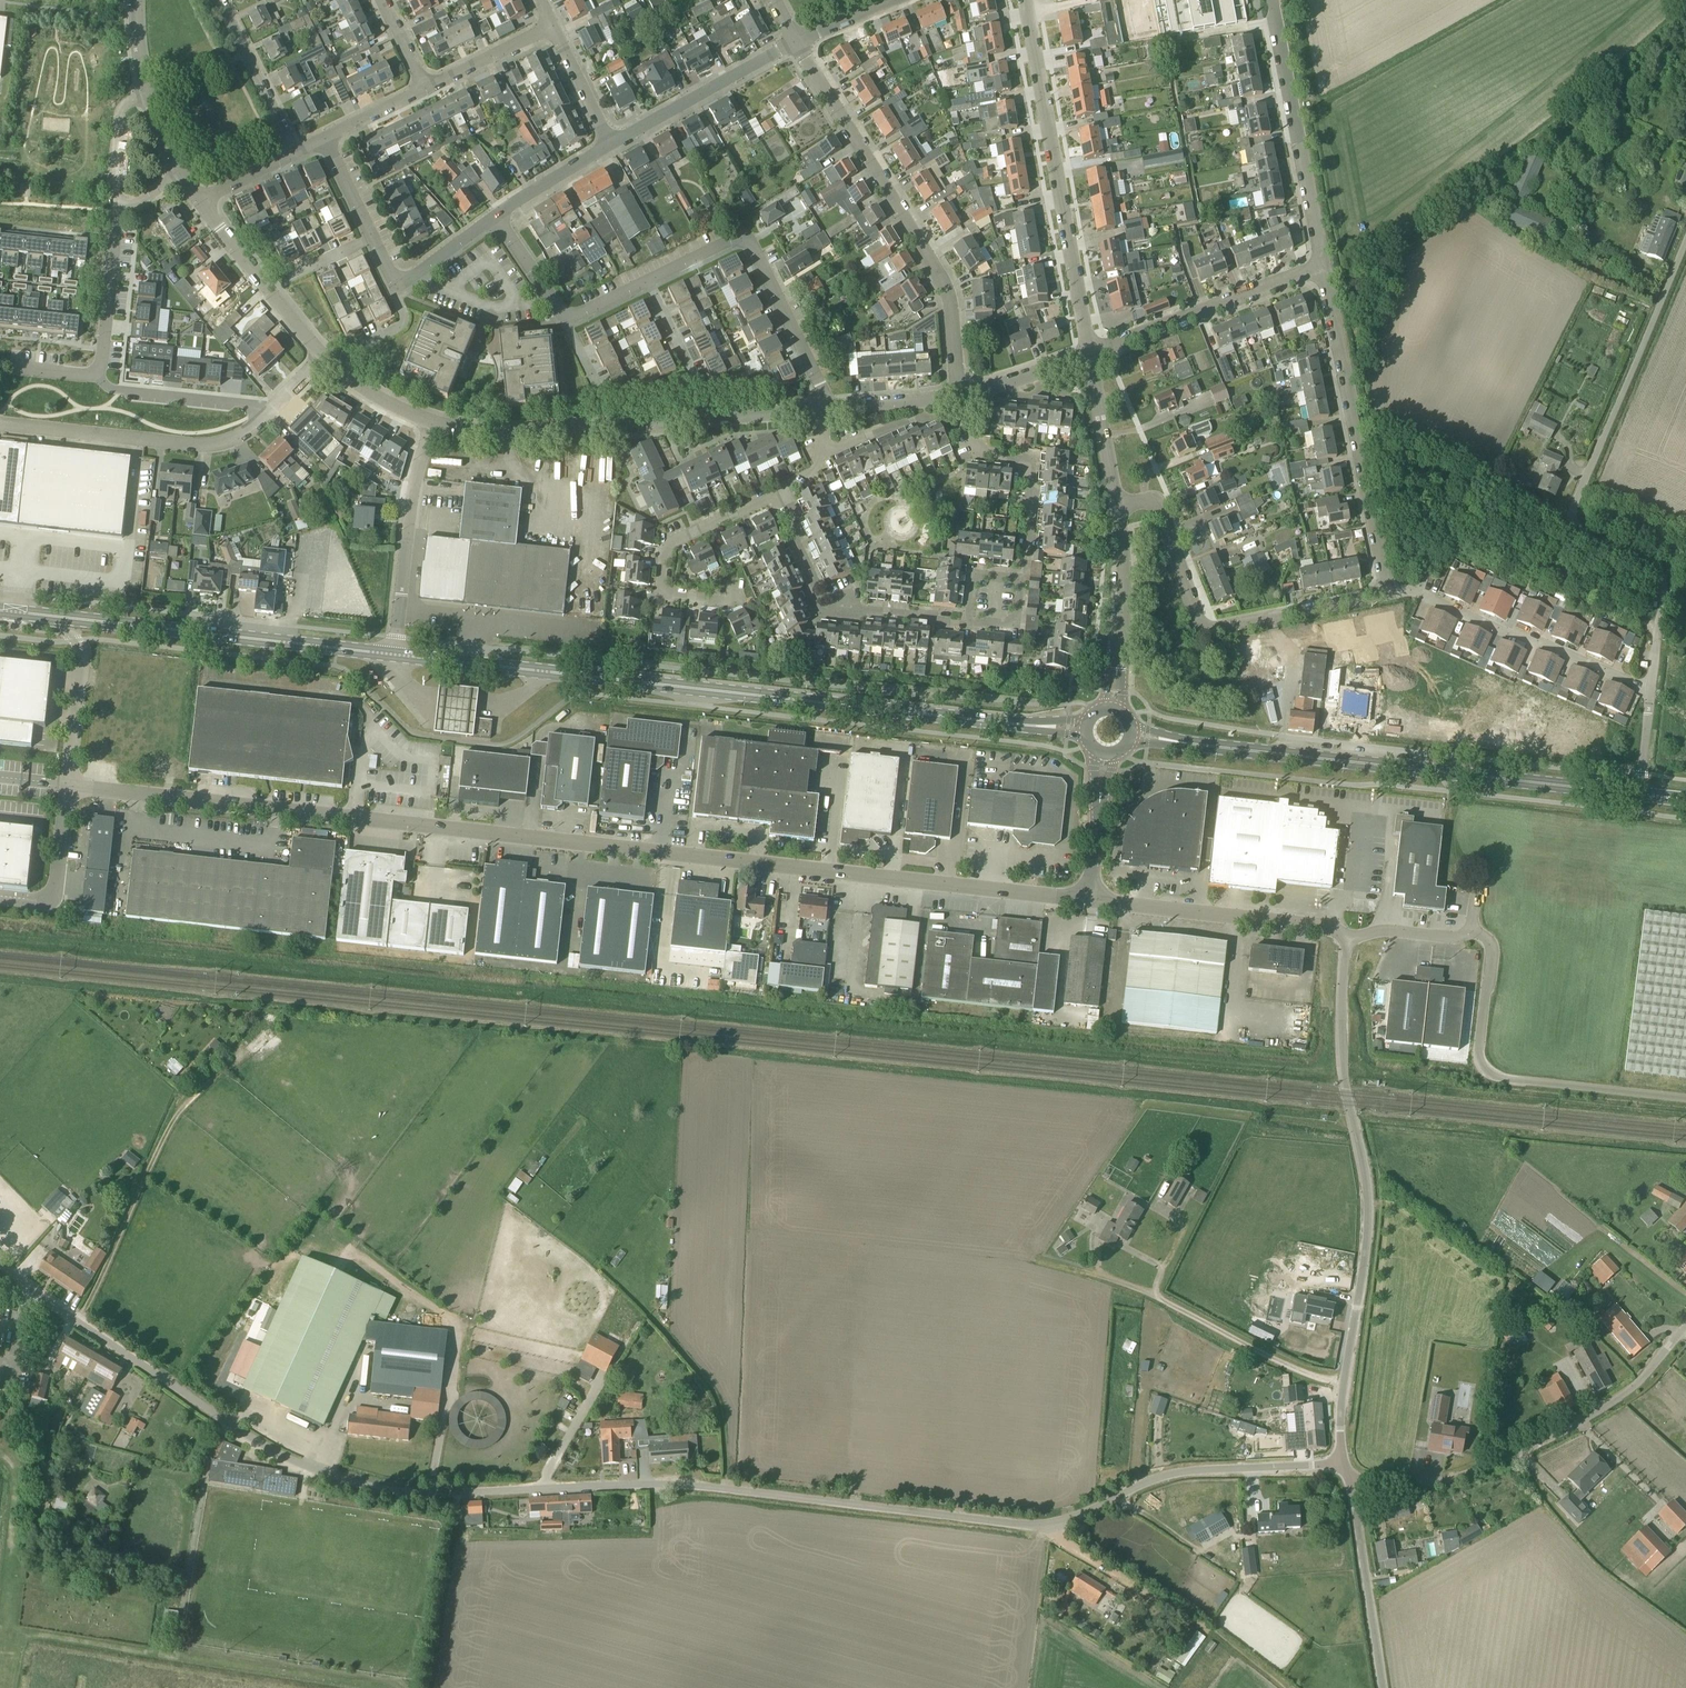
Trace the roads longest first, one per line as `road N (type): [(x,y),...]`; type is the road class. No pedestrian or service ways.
road 1 (unclassified): [(1043,1526),(679,1486),(374,1490),(336,1483),(241,1439),(0,1265)]
road 2 (unclassified): [(67,785),(1090,899)]
road 3 (primary): [(1039,726),(391,655)]
road 4 (unclassified): [(1346,1471),(1341,1406),(1368,1205),(1342,1069),(1344,938)]
road 5 (residential): [(1651,690),(1658,574),(1578,527),(1577,505),(1685,240)]
road 6 (primary): [(1640,794),(1175,741)]
road 7 (residential): [(955,398),(939,275),(796,43)]
road 8 (residential): [(822,412),(515,433),(428,421)]
road 9 (primary): [(391,655),(3,611)]
road 10 (unclassified): [(1685,1328),(1601,1402),(1461,1476),(1395,1488),(1346,1471)]
road 11 (residential): [(1087,354),(1022,0)]
road 12 (unclassified): [(1685,1098),(1489,1076),(1482,1062),(1489,948),(1473,936)]
road 13 (residential): [(1383,595),(1323,269)]
road 14 (unclassified): [(1346,1471),(1333,1464),(1187,1471),(1043,1526)]
road 15 (residential): [(822,412),(818,383),(746,243),(649,280)]
road 16 (residential): [(1651,690),(1425,593),(1383,595)]
road 17 (residential): [(1323,269),(1270,0)]
road 18 (residential): [(0,423),(215,445),(264,419)]
road 19 (residential): [(780,496),(820,610),(966,626)]
road 20 (unclassified): [(1344,938),(1329,926),(1090,899)]
road 21 (residential): [(1087,354),(1323,269)]
road 22 (residential): [(428,421),(391,655)]
road 23 (residential): [(730,598),(674,596),(663,576),(667,546),(780,496)]
road 24 (unclassified): [(3,611),(30,627),(60,631),(79,647),(67,785)]
road 25 (unclassified): [(1381,1687),(1346,1471)]
road 26 (residential): [(1021,579),(1026,463),(980,453),(957,406)]
road 27 (residential): [(613,148),(796,43)]
road 28 (residential): [(325,360),(198,201)]
road 29 (residential): [(1197,613),(1209,625),(1383,595)]
road 30 (residential): [(97,377),(115,389),(241,401),(264,419)]
road 31 (residential): [(292,155),(211,0)]
road 32 (residential): [(97,377),(115,208)]
road 33 (unclassified): [(0,898),(42,902),(60,864),(67,785)]
road 34 (residential): [(1118,665),(1116,508)]
road 35 (residential): [(1116,508),(1087,354)]
road 36 (residential): [(1197,613),(1163,513),(1153,504),(1116,508)]
road 37 (residential): [(421,91),(553,25)]
road 38 (residential): [(827,459),(957,406)]
road 39 (residential): [(1087,354),(955,398)]
road 40 (residential): [(613,148),(553,25)]
road 41 (residential): [(495,217),(613,148)]
road 42 (residential): [(955,398),(822,412)]
road 43 (unclassified): [(1344,938),(1380,929),(1473,936)]
road 44 (residential): [(115,208),(120,113),(147,95)]
road 45 (residential): [(564,320),(495,217)]
road 46 (residential): [(392,282),(411,279),(495,217)]
road 47 (residential): [(428,421),(398,411),(325,360)]

